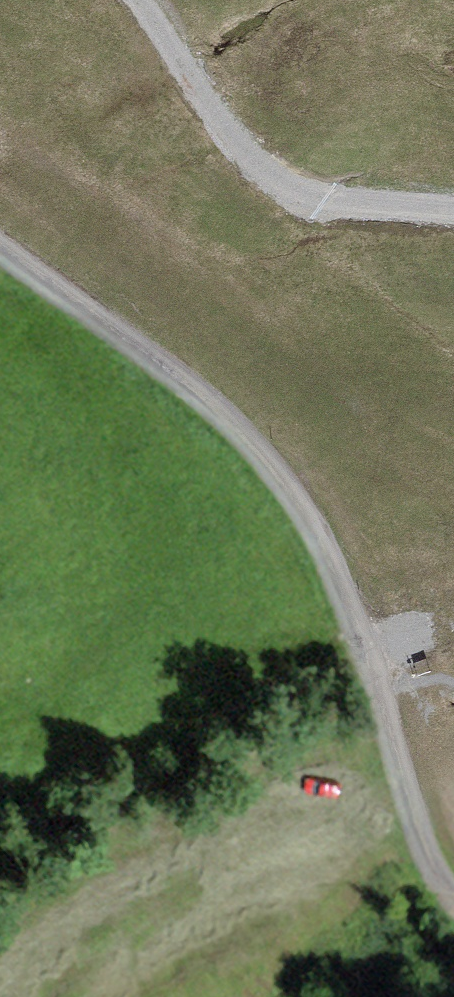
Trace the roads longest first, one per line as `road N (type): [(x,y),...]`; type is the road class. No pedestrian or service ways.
road 1 (track): [(376,691),(327,564),(276,481),(204,405),(0,252)]
road 2 (track): [(139,0),(229,139),(281,191),(346,205),(453,210)]
road 3 (track): [(453,906),(418,845),(376,691)]

